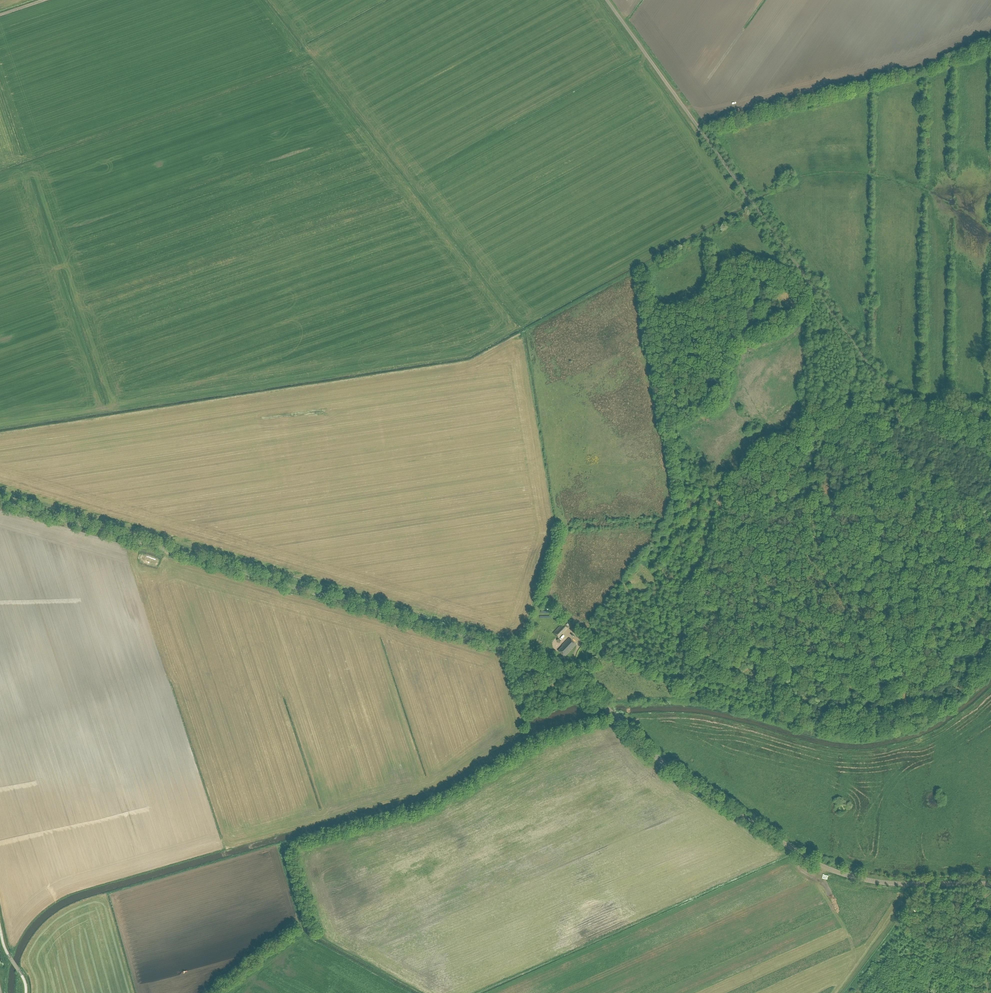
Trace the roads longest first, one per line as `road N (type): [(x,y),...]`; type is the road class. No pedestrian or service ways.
road 1 (tertiary): [(990,884),(893,883),(822,866),(665,765),(552,663),(0,501)]
road 2 (unclassified): [(990,415),(918,402),(878,376),(607,0)]

